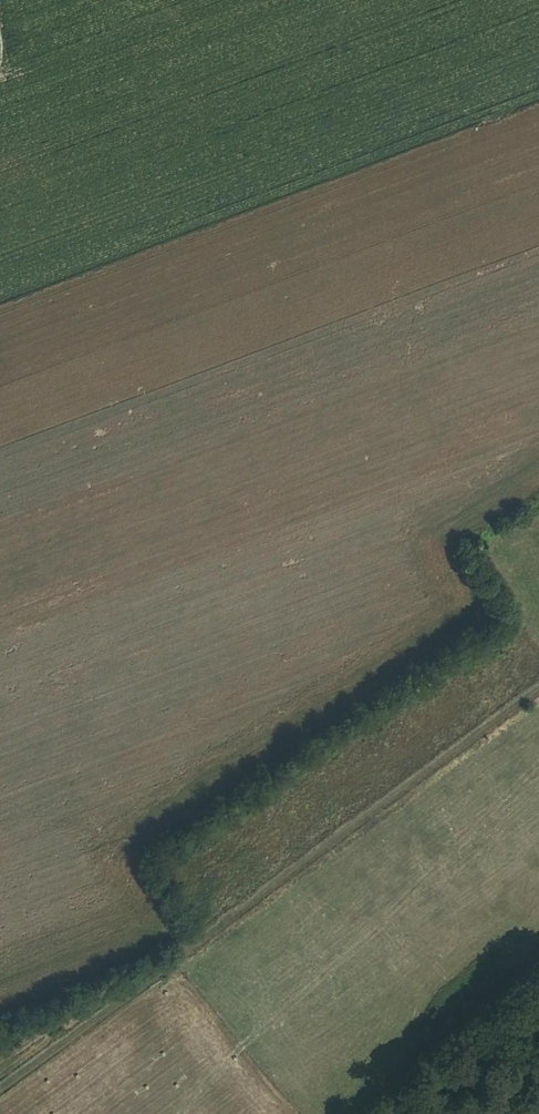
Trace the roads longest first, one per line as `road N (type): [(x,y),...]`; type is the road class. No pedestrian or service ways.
road 1 (track): [(0,1097),(538,693)]

